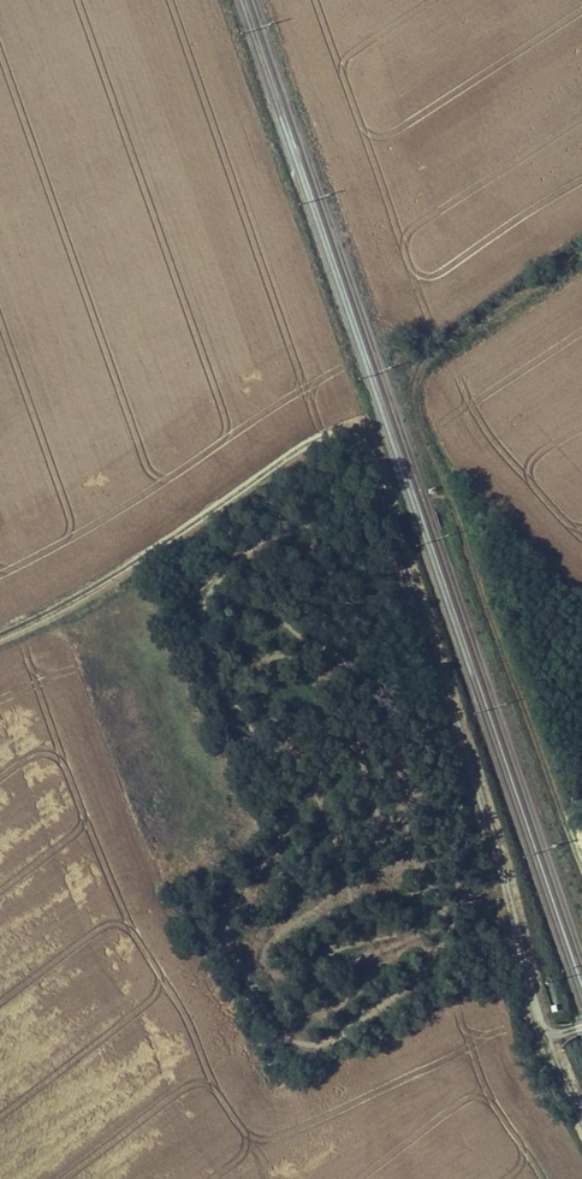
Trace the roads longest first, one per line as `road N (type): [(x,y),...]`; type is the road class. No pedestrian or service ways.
road 1 (track): [(0,636),(76,604),(316,445),(343,435),(360,441),(374,460),(505,873),(547,1039),(581,1026)]
road 2 (track): [(581,861),(416,414),(413,381),(429,353)]
road 3 (track): [(581,257),(429,353)]

